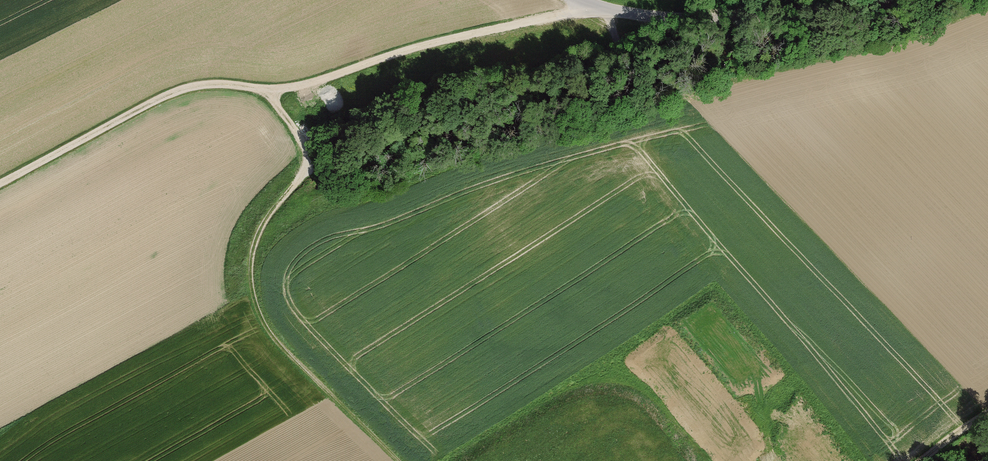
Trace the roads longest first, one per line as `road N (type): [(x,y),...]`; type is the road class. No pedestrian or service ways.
road 1 (track): [(604,12),(417,48),(295,90),(179,90),(0,186)]
road 2 (track): [(400,460),(279,342),(262,312),(251,277),(260,235),(312,164),(297,125),(268,95)]
road 3 (residential): [(898,0),(637,15),(577,0)]

